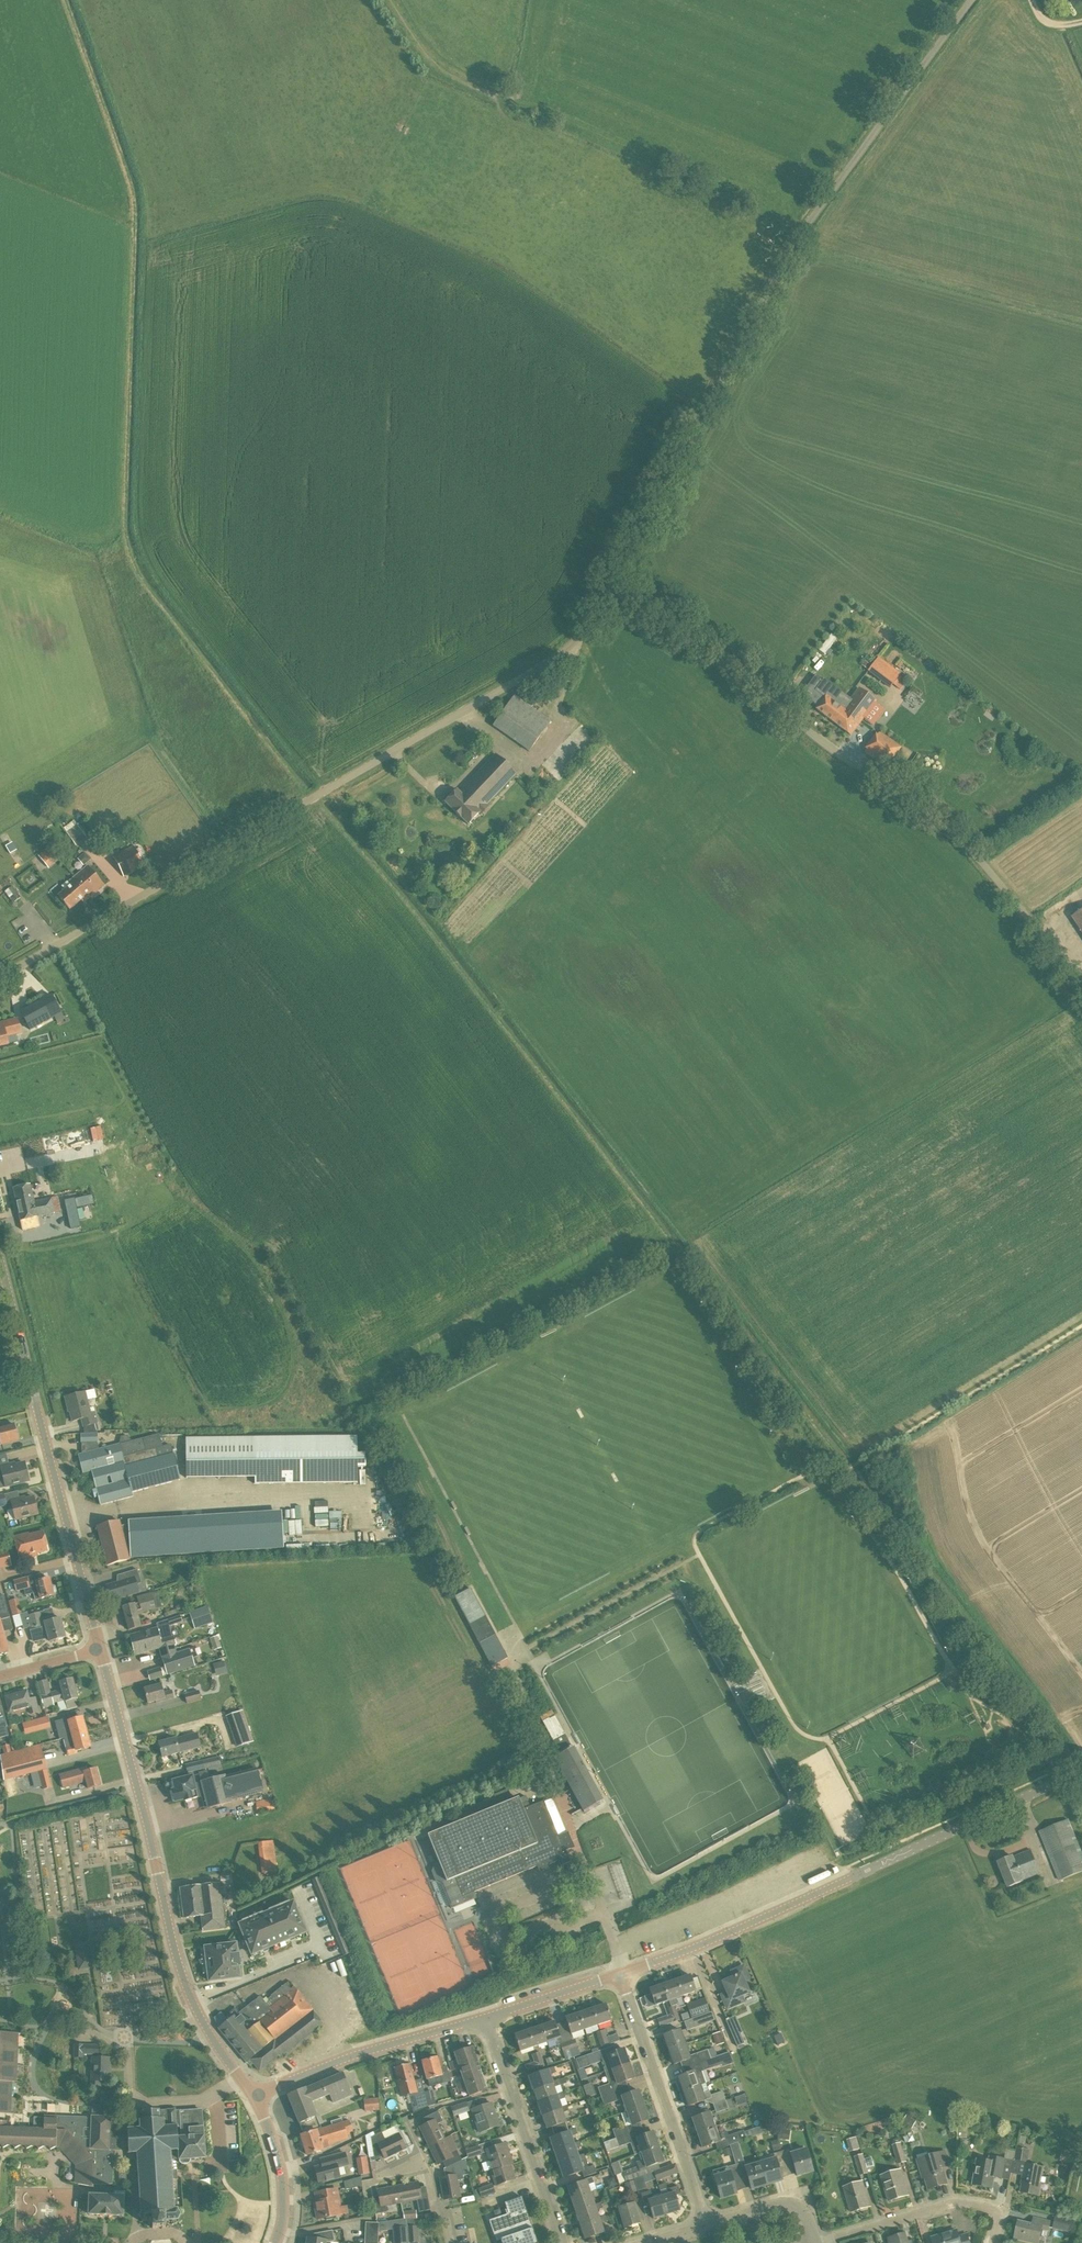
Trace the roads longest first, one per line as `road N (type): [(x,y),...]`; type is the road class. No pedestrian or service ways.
road 1 (unclassified): [(0,982),(562,651),(583,636),(618,584)]
road 2 (unclassified): [(618,584),(808,225),(970,0)]
road 3 (unclassified): [(1081,983),(937,824),(830,754),(699,632),(618,584)]
road 4 (tertiary): [(255,2097),(206,2027),(182,1972),(101,1648)]
road 5 (tertiary): [(101,1648),(0,1258)]
road 6 (residential): [(708,2223),(621,1975)]
road 7 (tertiary): [(1081,1771),(850,1878)]
road 8 (tertiary): [(621,1975),(850,1878)]
road 9 (tertiary): [(255,2097),(485,2019)]
road 10 (residential): [(564,2242),(485,2019)]
road 11 (residential): [(820,2242),(958,2202),(998,2212),(994,2242)]
road 12 (tertiary): [(278,2242),(283,2182),(255,2097)]
road 13 (tertiary): [(485,2019),(621,1975)]
road 14 (residential): [(816,2242),(794,2203),(708,2223)]
road 15 (residential): [(449,2242),(425,2166),(383,2175)]

